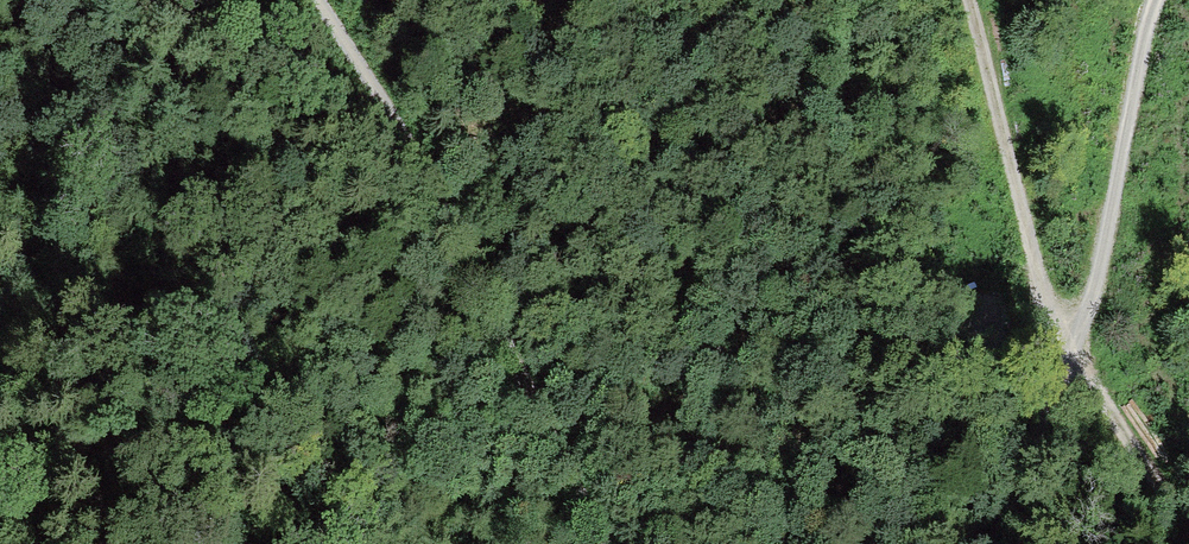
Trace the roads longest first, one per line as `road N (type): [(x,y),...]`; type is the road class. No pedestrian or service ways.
road 1 (track): [(642,0),(824,366),(900,418),(1044,440)]
road 2 (track): [(597,543),(427,166),(313,0)]
road 3 (track): [(966,0),(1068,368),(1188,543)]
road 4 (track): [(1156,0),(1092,305),(1044,440),(1028,543)]
road 5 (track): [(111,543),(0,193)]

